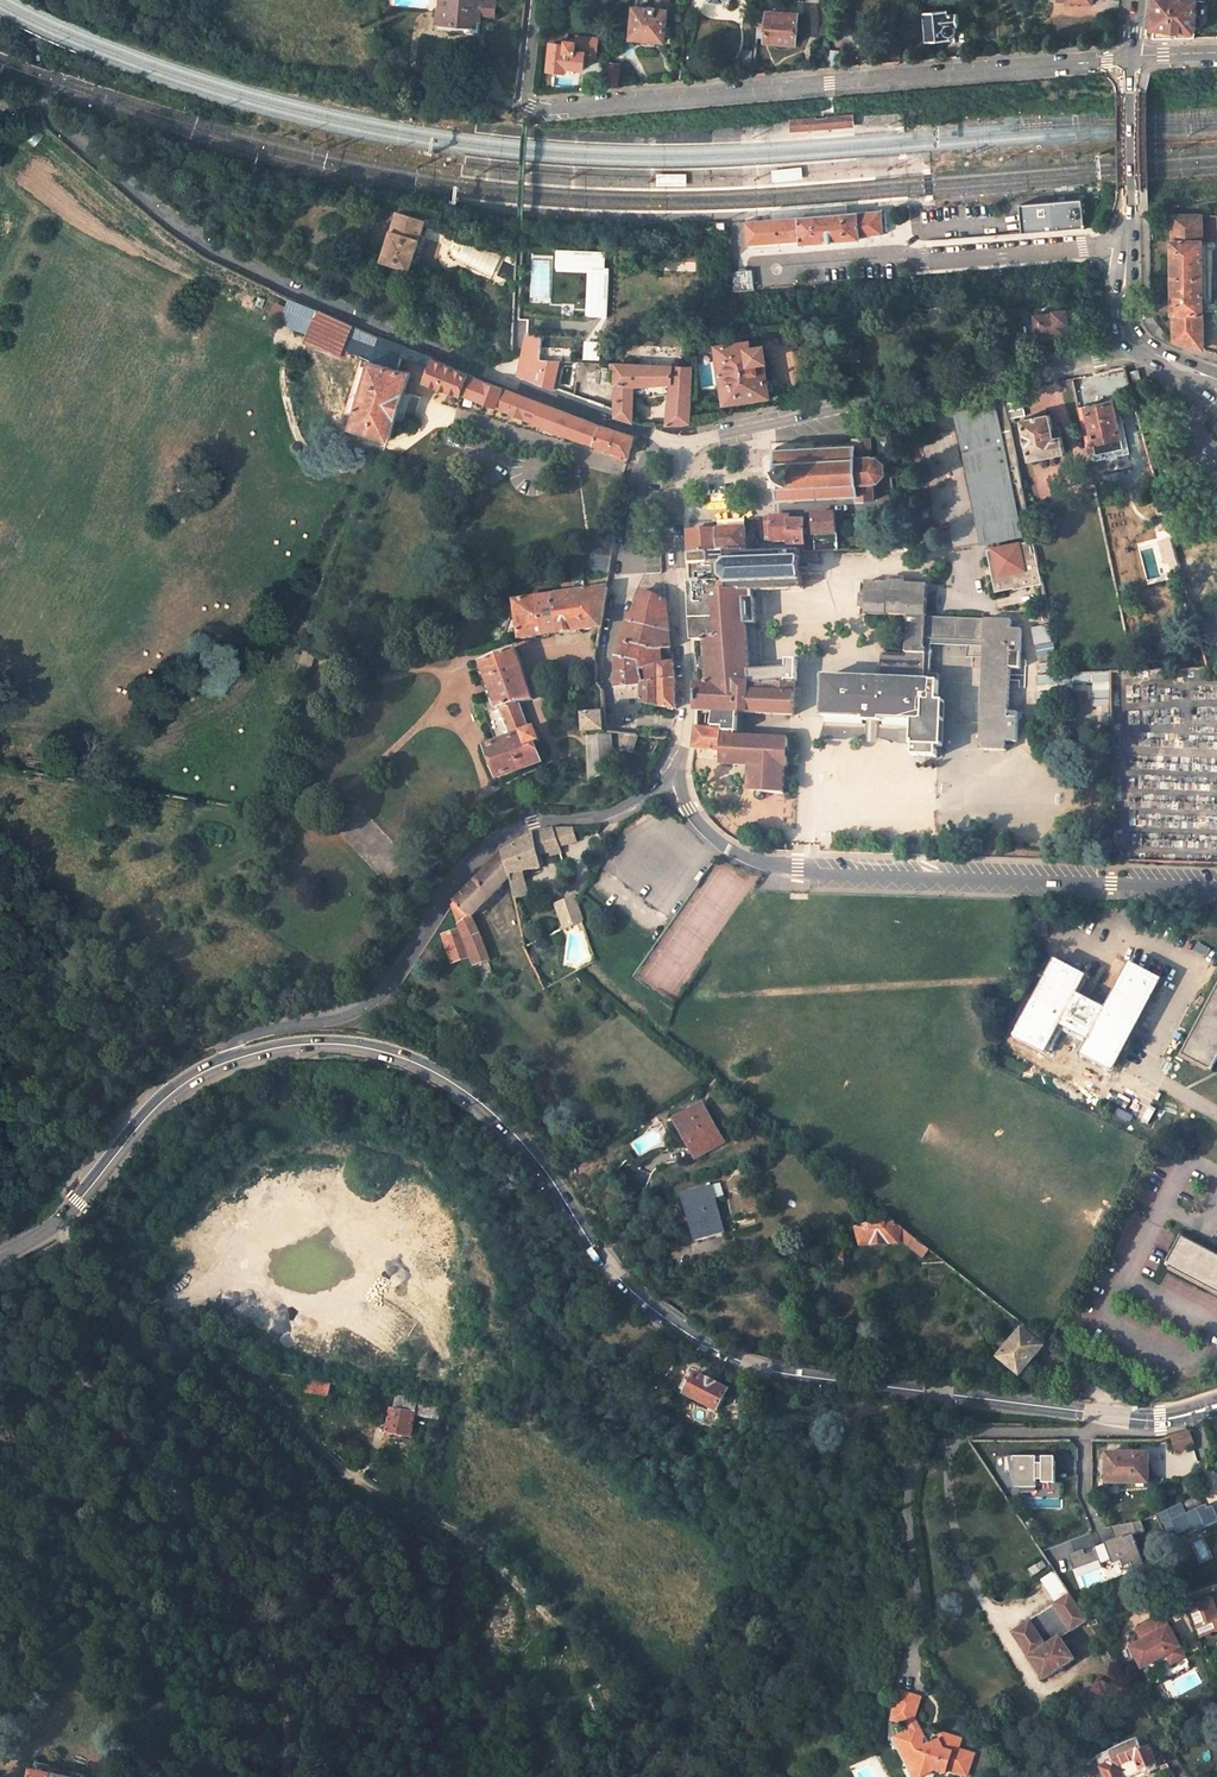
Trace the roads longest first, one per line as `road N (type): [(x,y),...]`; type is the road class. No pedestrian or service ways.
road 1 (secondary): [(1216,1405),(1175,1420),(1125,1420),(777,1372),(724,1357),(619,1283),(539,1167),(453,1085),(396,1057),(340,1046),(282,1047),(223,1063)]
road 2 (unclassified): [(1132,57),(539,108),(526,97),(536,0)]
road 3 (residential): [(57,122),(221,252),(680,447)]
road 4 (track): [(546,1615),(475,1544),(347,1473),(210,1337),(110,1287),(50,1232)]
road 5 (track): [(0,1269),(35,1334),(160,1470),(228,1579),(285,1717),(285,1776)]
road 6 (unclassified): [(678,781),(689,808),(725,847),(798,871),(1216,888)]
road 7 (unclassified): [(678,781),(613,810),(519,827),(441,896),(384,991),(339,1020),(234,1037),(223,1063)]
road 8 (residential): [(1125,341),(1096,355),(680,447)]
road 9 (secondary): [(223,1063),(182,1084),(137,1125),(50,1232),(0,1257)]
road 10 (tertiary): [(1125,341),(1132,57)]
road 11 (residential): [(679,516),(688,727),(678,781)]
road 12 (residential): [(851,505),(679,516)]

